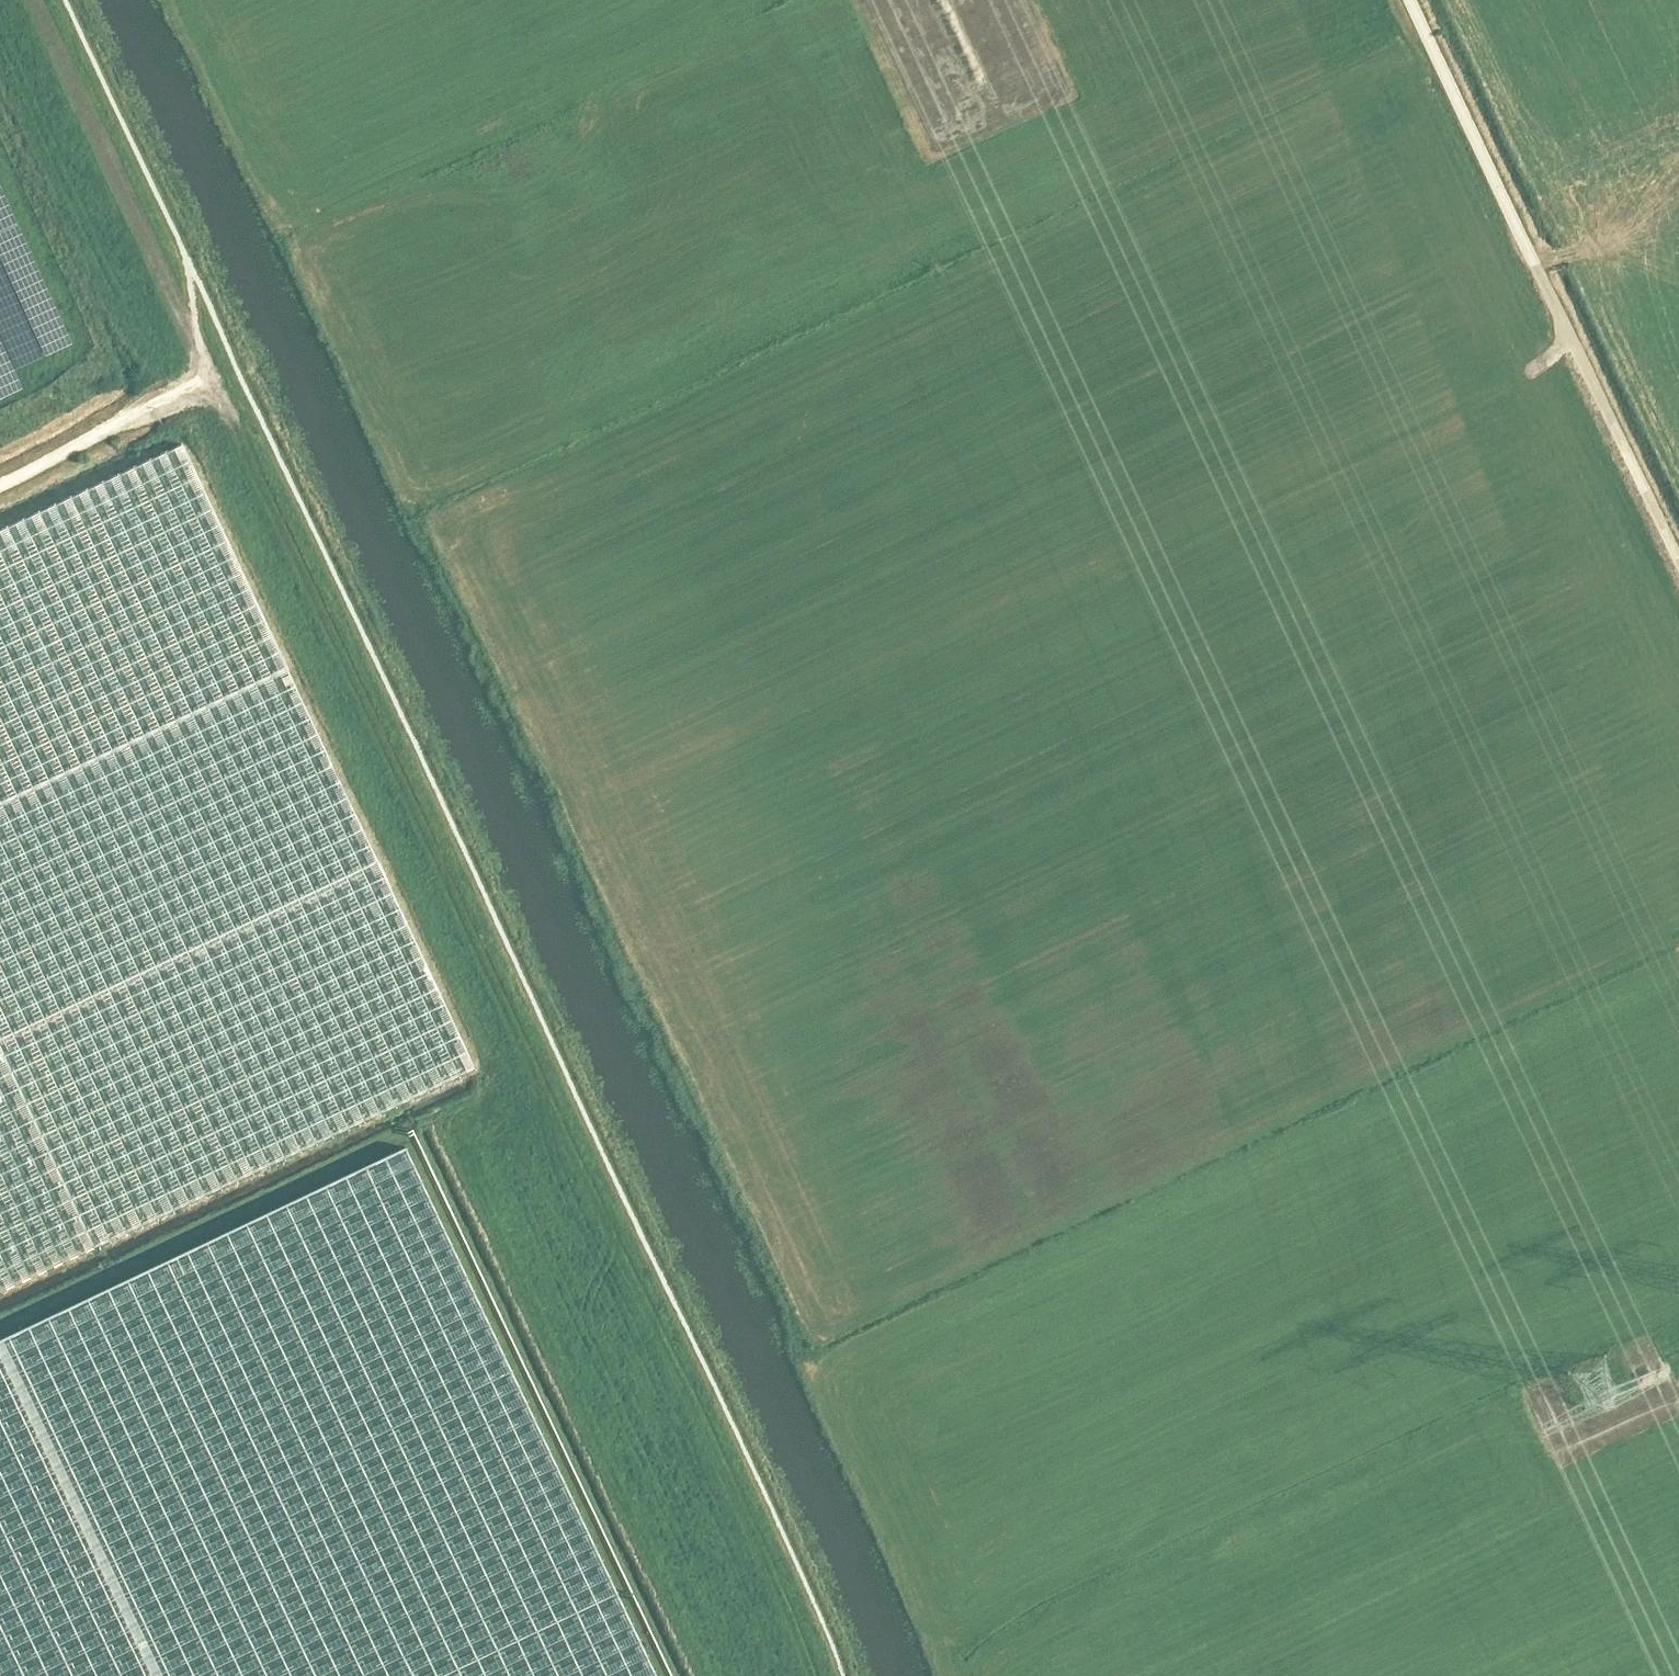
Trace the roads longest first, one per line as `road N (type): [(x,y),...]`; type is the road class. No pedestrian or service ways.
road 1 (track): [(1678,566),(1409,0)]

